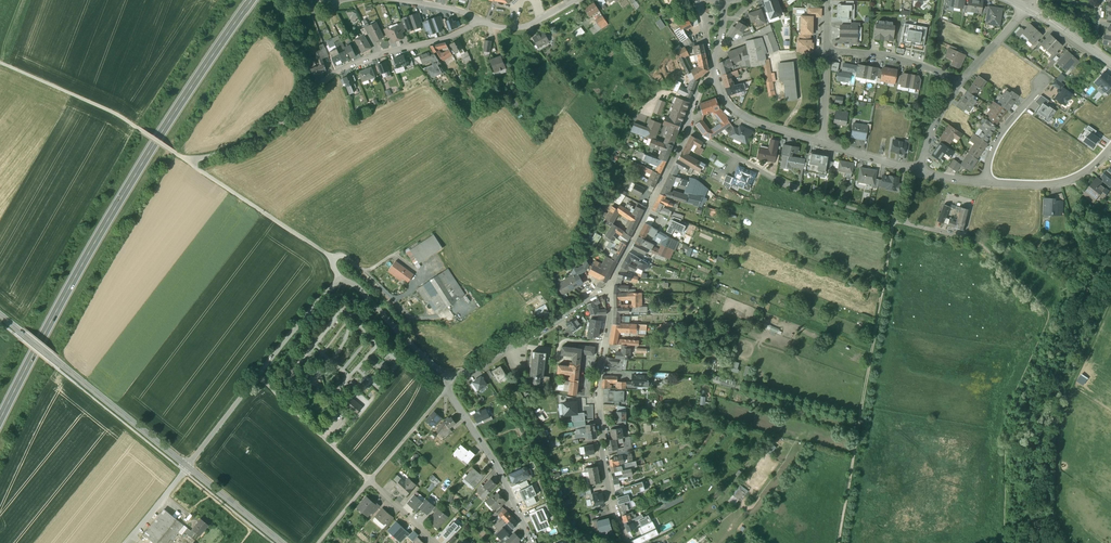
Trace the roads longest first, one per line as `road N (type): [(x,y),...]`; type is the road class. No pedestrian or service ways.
road 1 (primary): [(0,422),(148,154),(252,0)]
road 2 (track): [(655,0),(519,177),(403,254)]
road 3 (track): [(897,224),(841,542)]
road 4 (residential): [(258,376),(340,280),(452,380)]
road 5 (residential): [(611,283),(599,378),(602,448),(609,499),(628,542)]
road 6 (track): [(1076,542),(1058,519),(1061,418),(1110,298)]
road 7 (residential): [(438,542),(258,376)]
road 8 (secondary): [(188,465),(0,313)]
road 9 (residential): [(712,78),(698,88),(687,130),(611,283)]
road 10 (track): [(192,166),(123,119),(0,64)]
road 11 (track): [(320,542),(447,391)]
road 12 (residential): [(452,380),(611,283)]
road 13 (residential): [(531,542),(499,469),(447,391),(452,380)]
road 14 (residential): [(320,89),(363,64),(448,42),(480,22)]
road 15 (track): [(336,261),(192,166)]
road 16 (track): [(192,166),(275,134),(320,89)]
road 17 (residential): [(825,146),(738,115),(712,78)]
road 18 (residential): [(960,82),(901,61),(827,50)]
road 19 (residential): [(1110,148),(1069,181),(986,182)]
road 20 (track): [(1110,240),(1097,253),(983,245)]
road 21 (secondary): [(284,542),(188,465)]

